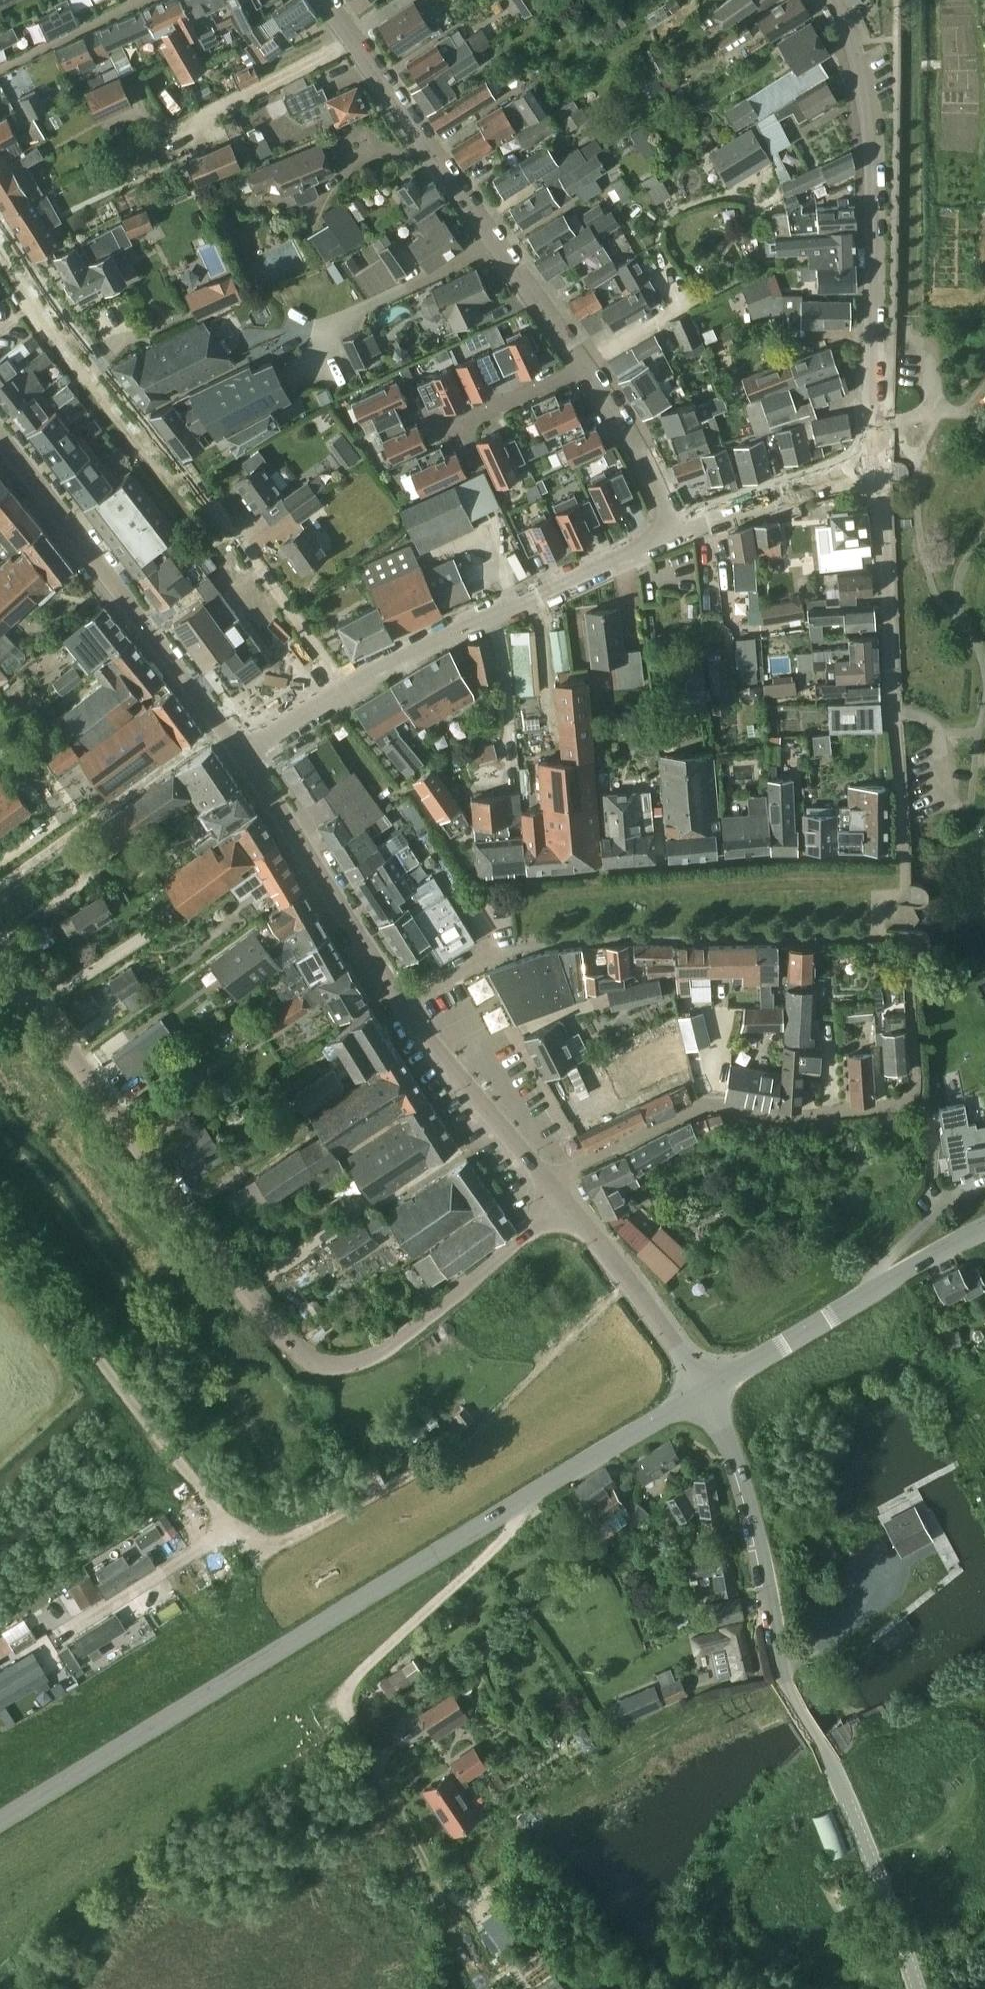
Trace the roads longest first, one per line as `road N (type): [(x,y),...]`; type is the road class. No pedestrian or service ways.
road 1 (residential): [(564,1203),(374,1356),(343,1366),(312,1358),(0,942)]
road 2 (tertiary): [(0,1823),(705,1391)]
road 3 (unclassified): [(914,1988),(830,1765),(788,1688),(749,1498),(705,1391)]
road 4 (residential): [(242,757),(409,653),(675,531)]
road 5 (residential): [(874,465),(873,122),(857,40),(839,0)]
road 6 (tertiary): [(242,757),(0,435)]
road 7 (residential): [(549,1183),(707,1104),(840,1113),(905,1102),(917,1083)]
road 8 (residential): [(903,817),(874,465)]
road 9 (track): [(773,188),(701,199),(661,221),(655,247),(681,299),(584,366)]
road 10 (tertiary): [(705,1391),(984,1232)]
road 11 (residential): [(323,0),(497,246)]
road 12 (tertiary): [(399,1005),(242,757)]
road 13 (residential): [(293,385),(335,322),(497,246)]
road 14 (tertiary): [(705,1391),(564,1203)]
road 15 (tertiary): [(549,1183),(399,1005)]
road 16 (track): [(222,1526),(247,1543),(277,1543),(426,1467)]
road 17 (residential): [(675,531),(874,465)]
road 18 (residential): [(584,366),(675,531)]
road 19 (residential): [(399,1005),(502,943),(486,906)]
road 20 (residential): [(448,431),(584,366)]
road 21 (residential): [(497,246),(584,366)]

